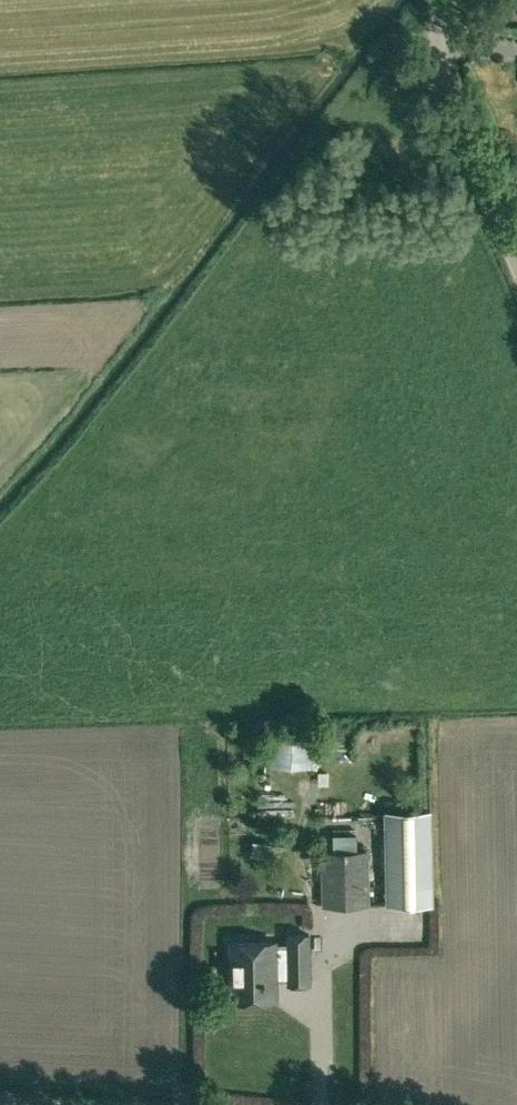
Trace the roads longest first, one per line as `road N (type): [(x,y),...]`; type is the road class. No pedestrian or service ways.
road 1 (unclassified): [(516,260),(444,98),(437,37),(449,0)]

